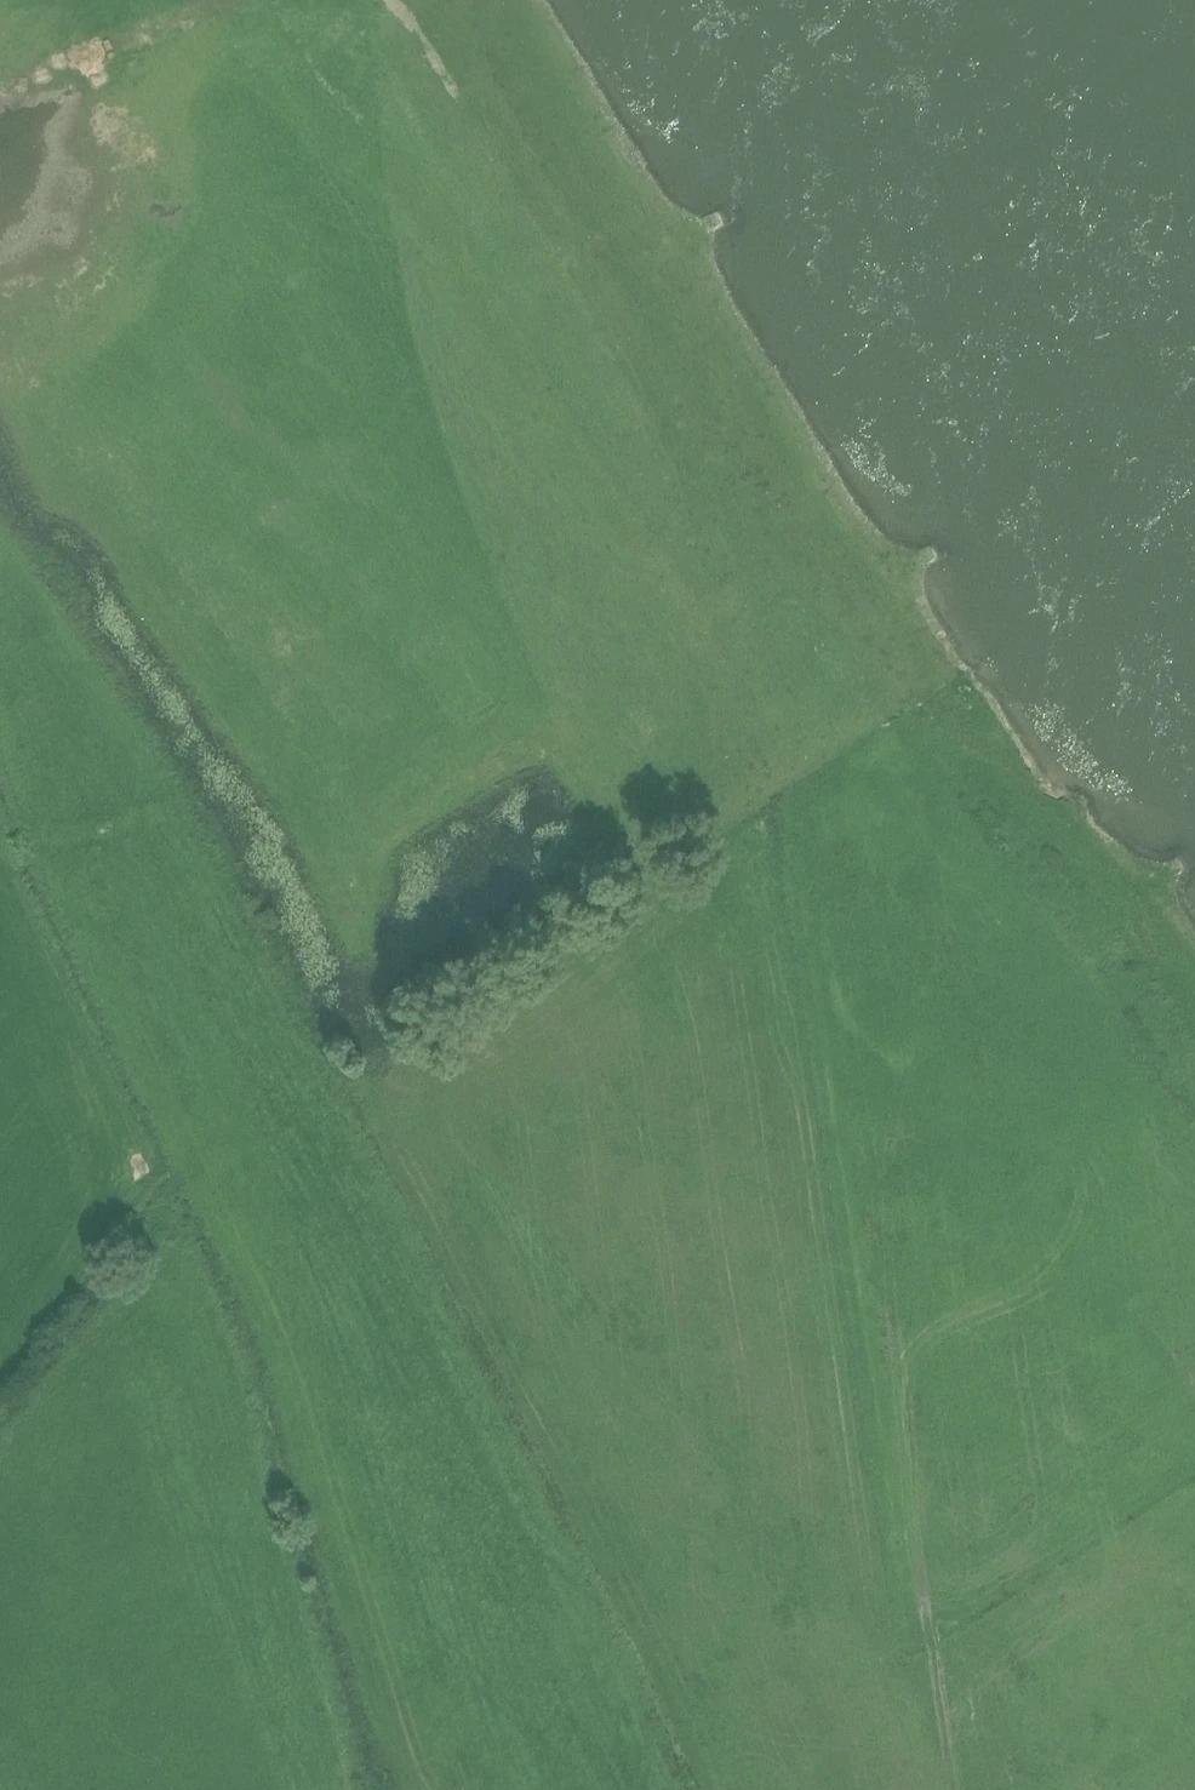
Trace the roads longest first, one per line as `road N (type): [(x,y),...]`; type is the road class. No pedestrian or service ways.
road 1 (track): [(1082,1169),(1038,1269),(923,1338),(895,1394),(952,1789)]

